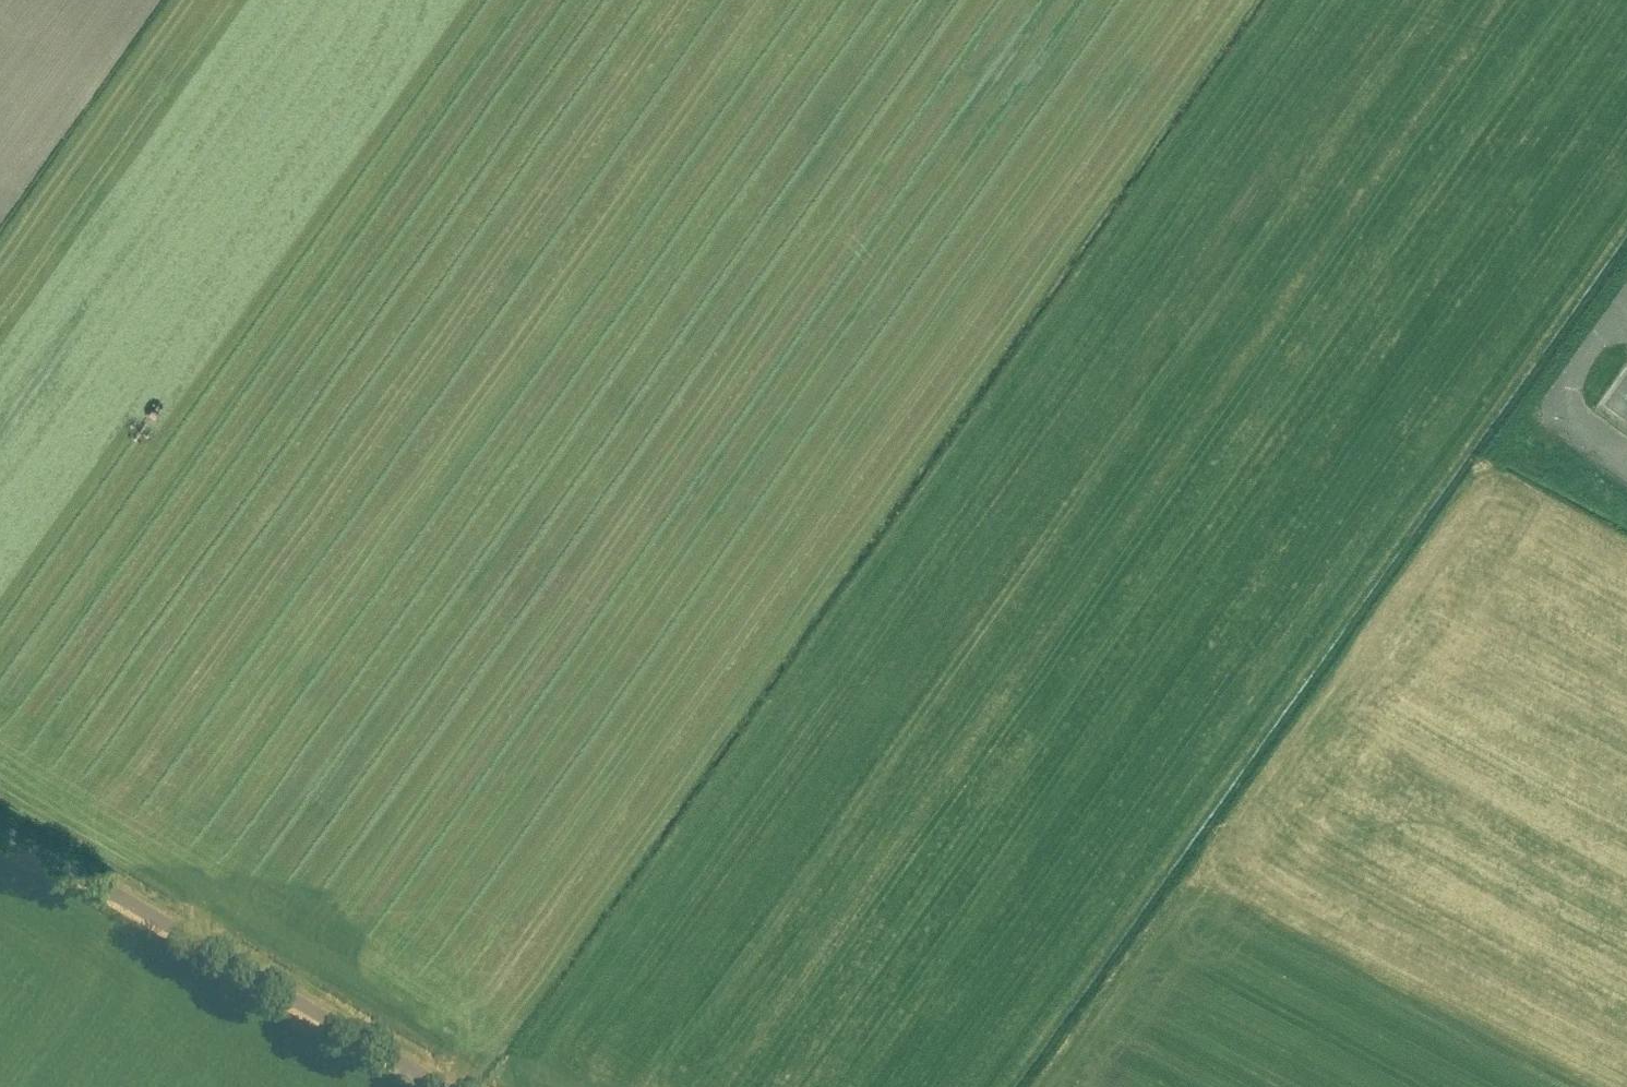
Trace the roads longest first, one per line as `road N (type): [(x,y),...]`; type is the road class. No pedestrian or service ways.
road 1 (unclassified): [(439,1086),(0,829)]

